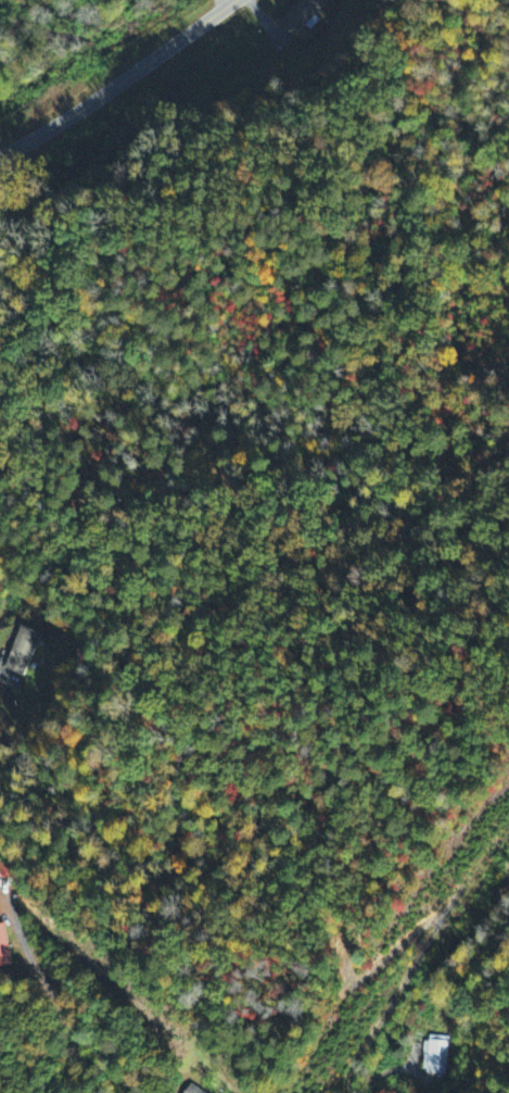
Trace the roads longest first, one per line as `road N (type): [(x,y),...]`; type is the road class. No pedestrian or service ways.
road 1 (tertiary): [(0,156),(238,0)]

